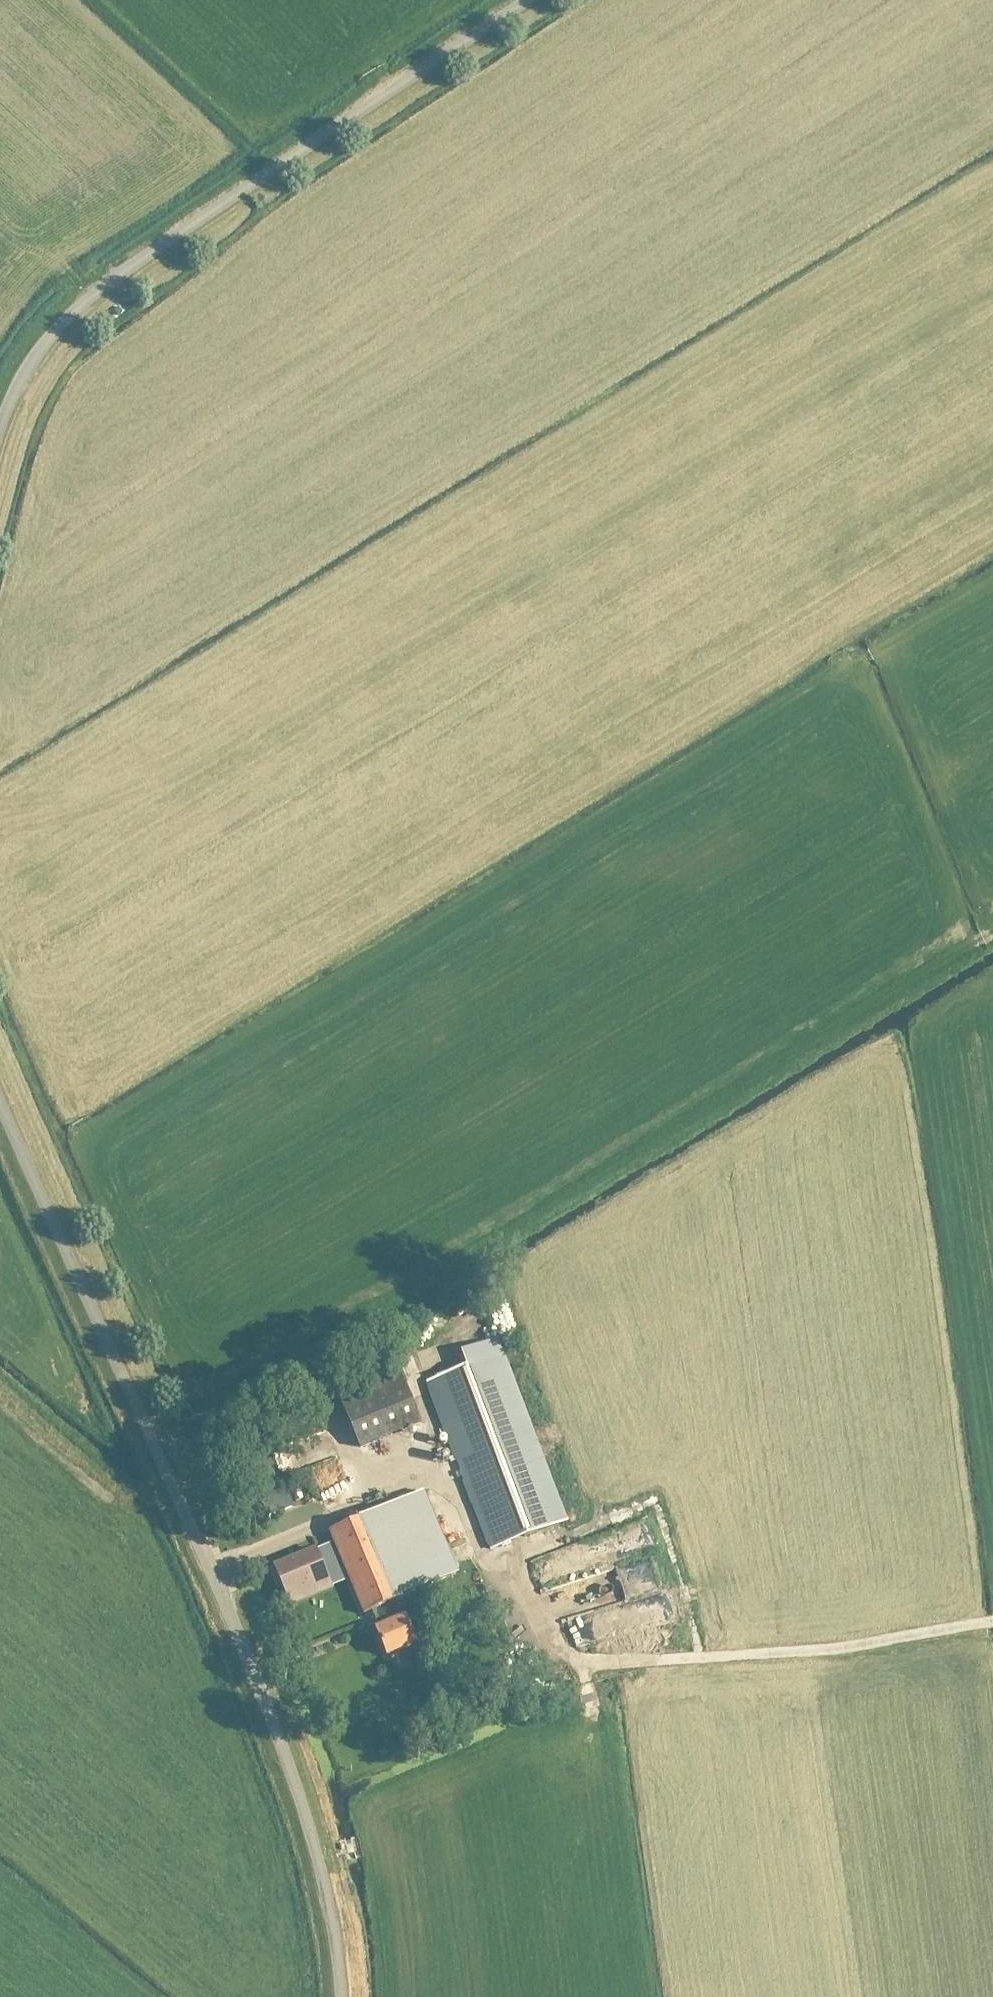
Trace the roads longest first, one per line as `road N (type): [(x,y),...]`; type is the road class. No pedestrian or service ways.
road 1 (unclassified): [(335,1996),(295,1779),(0,1132)]
road 2 (unclassified): [(0,400),(18,357),(74,294),(523,0)]

